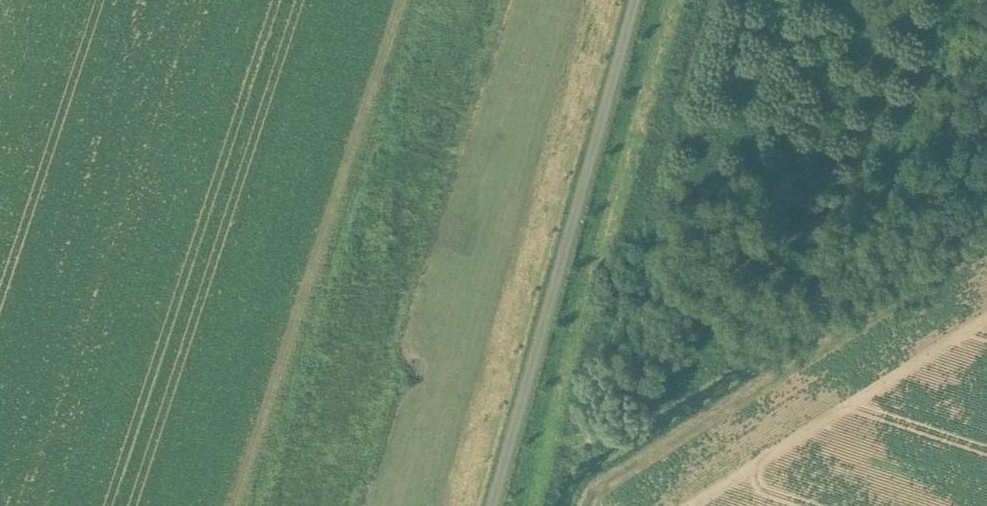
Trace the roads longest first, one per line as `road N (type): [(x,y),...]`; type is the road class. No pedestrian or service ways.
road 1 (unclassified): [(490,505),(630,0)]

